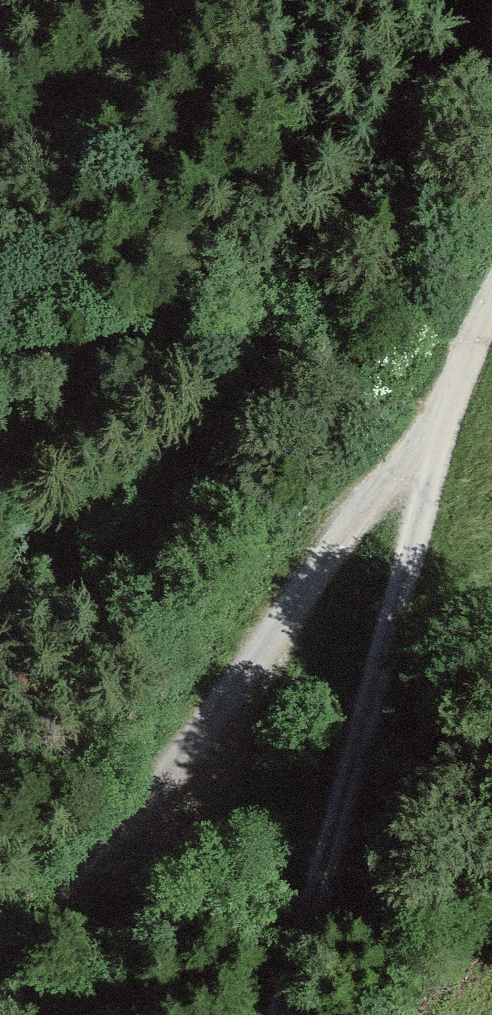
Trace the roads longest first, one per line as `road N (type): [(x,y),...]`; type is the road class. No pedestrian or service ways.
road 1 (track): [(491,318),(433,428),(263,1014)]
road 2 (track): [(433,428),(186,746),(0,924)]
road 3 (track): [(0,139),(159,34),(182,0)]

